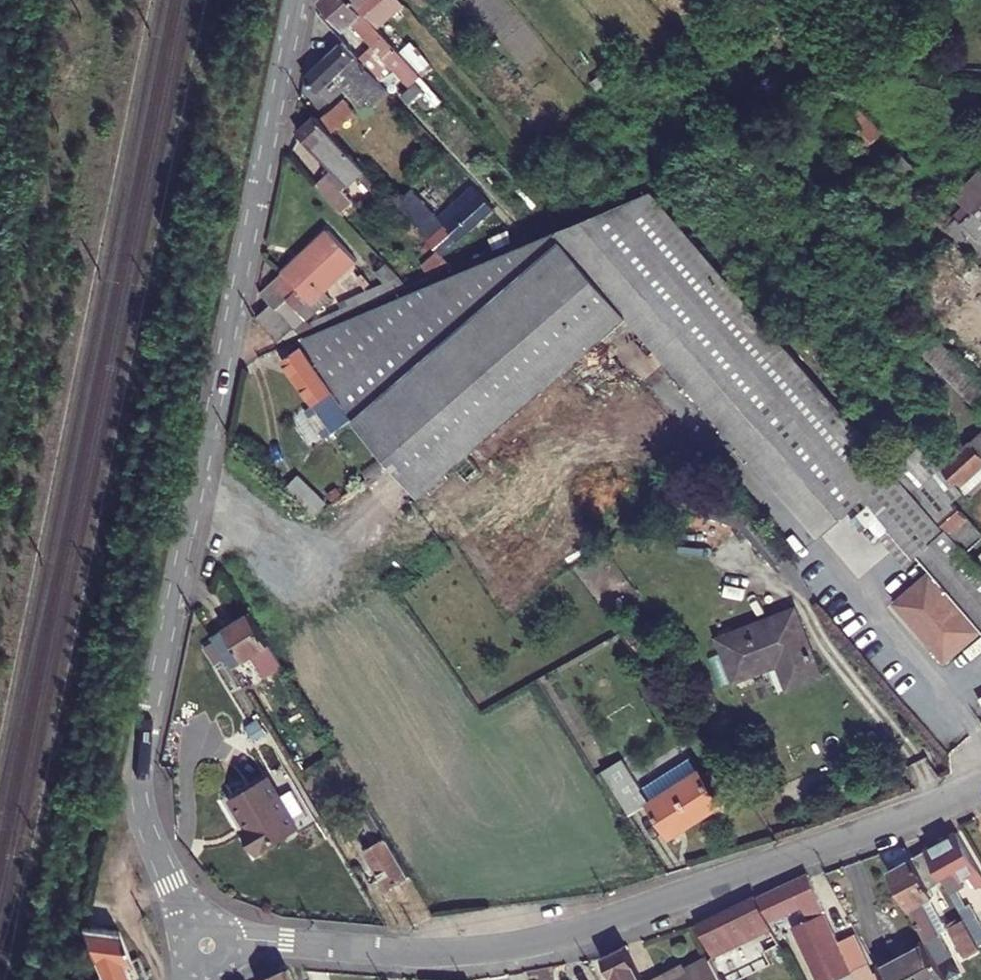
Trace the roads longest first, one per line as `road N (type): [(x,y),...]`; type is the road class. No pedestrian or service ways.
road 1 (residential): [(194,927),(152,842),(140,774),(296,0)]
road 2 (residential): [(980,787),(534,942),(441,952),(226,943)]
road 3 (unclassified): [(980,754),(819,577)]

